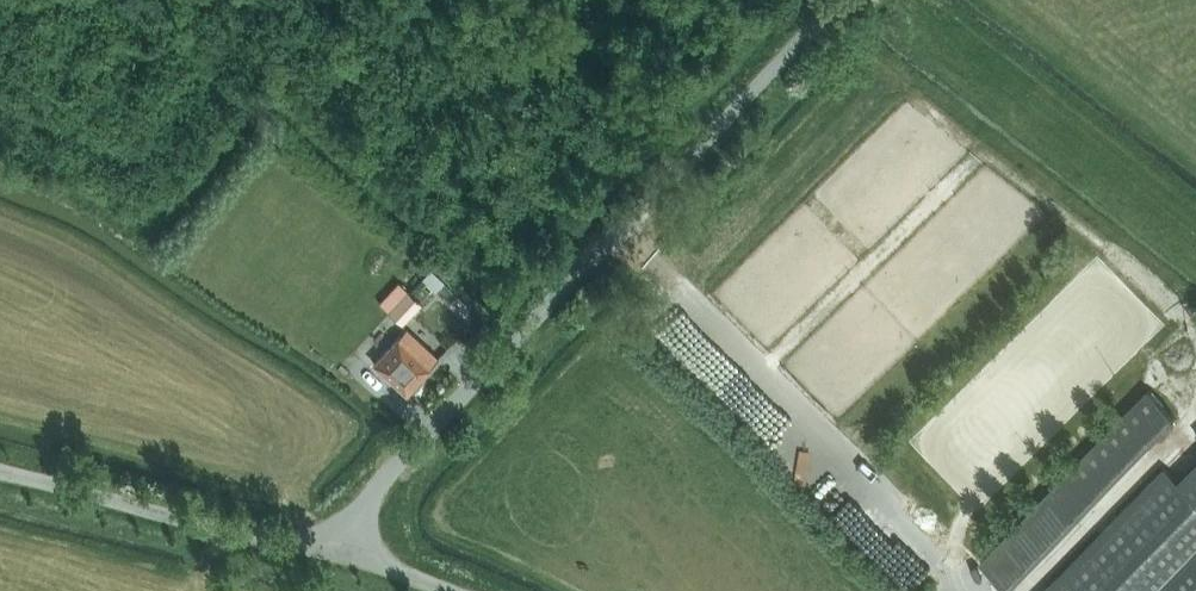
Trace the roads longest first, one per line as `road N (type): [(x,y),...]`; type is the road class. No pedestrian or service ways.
road 1 (unclassified): [(342,557),(381,483),(838,0)]
road 2 (track): [(968,590),(878,499),(831,436),(677,287)]
road 3 (unclassified): [(0,472),(342,557)]
road 4 (track): [(970,166),(762,371)]

